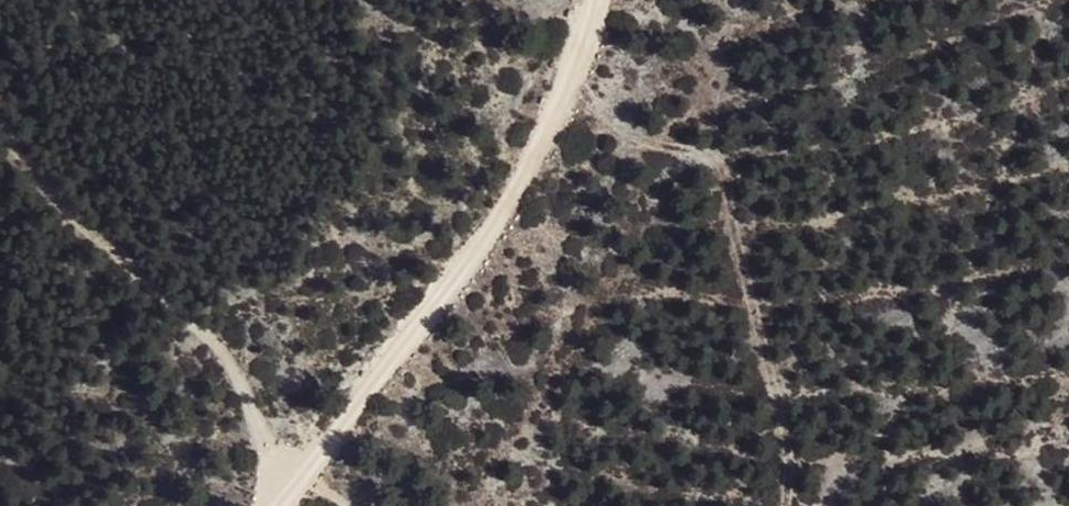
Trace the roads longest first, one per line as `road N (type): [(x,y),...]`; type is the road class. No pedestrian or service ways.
road 1 (track): [(595,0),(523,179),(442,301),(304,476)]
road 2 (track): [(786,505),(785,437),(717,164),(554,109)]
road 3 (track): [(304,476),(265,447),(215,341),(50,194),(0,123)]

